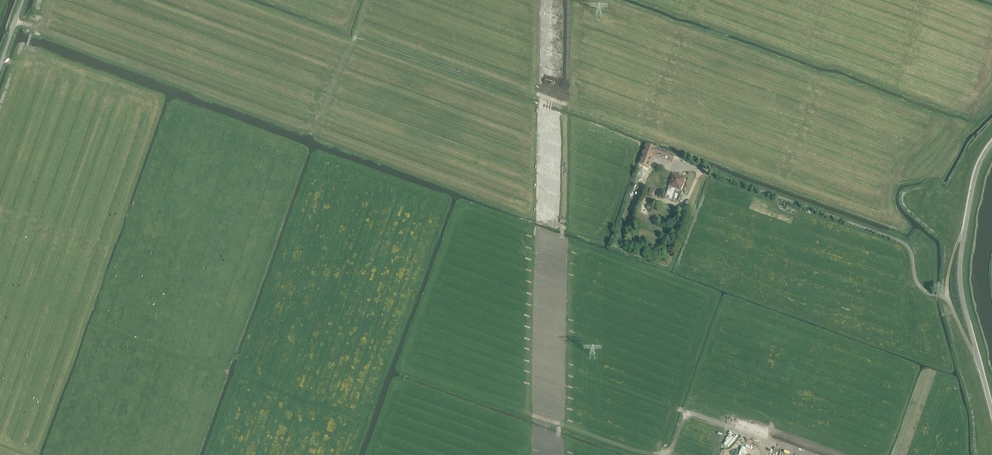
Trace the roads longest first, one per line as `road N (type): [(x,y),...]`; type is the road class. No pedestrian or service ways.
road 1 (tertiary): [(991,410),(961,287),(978,169),(991,143)]

